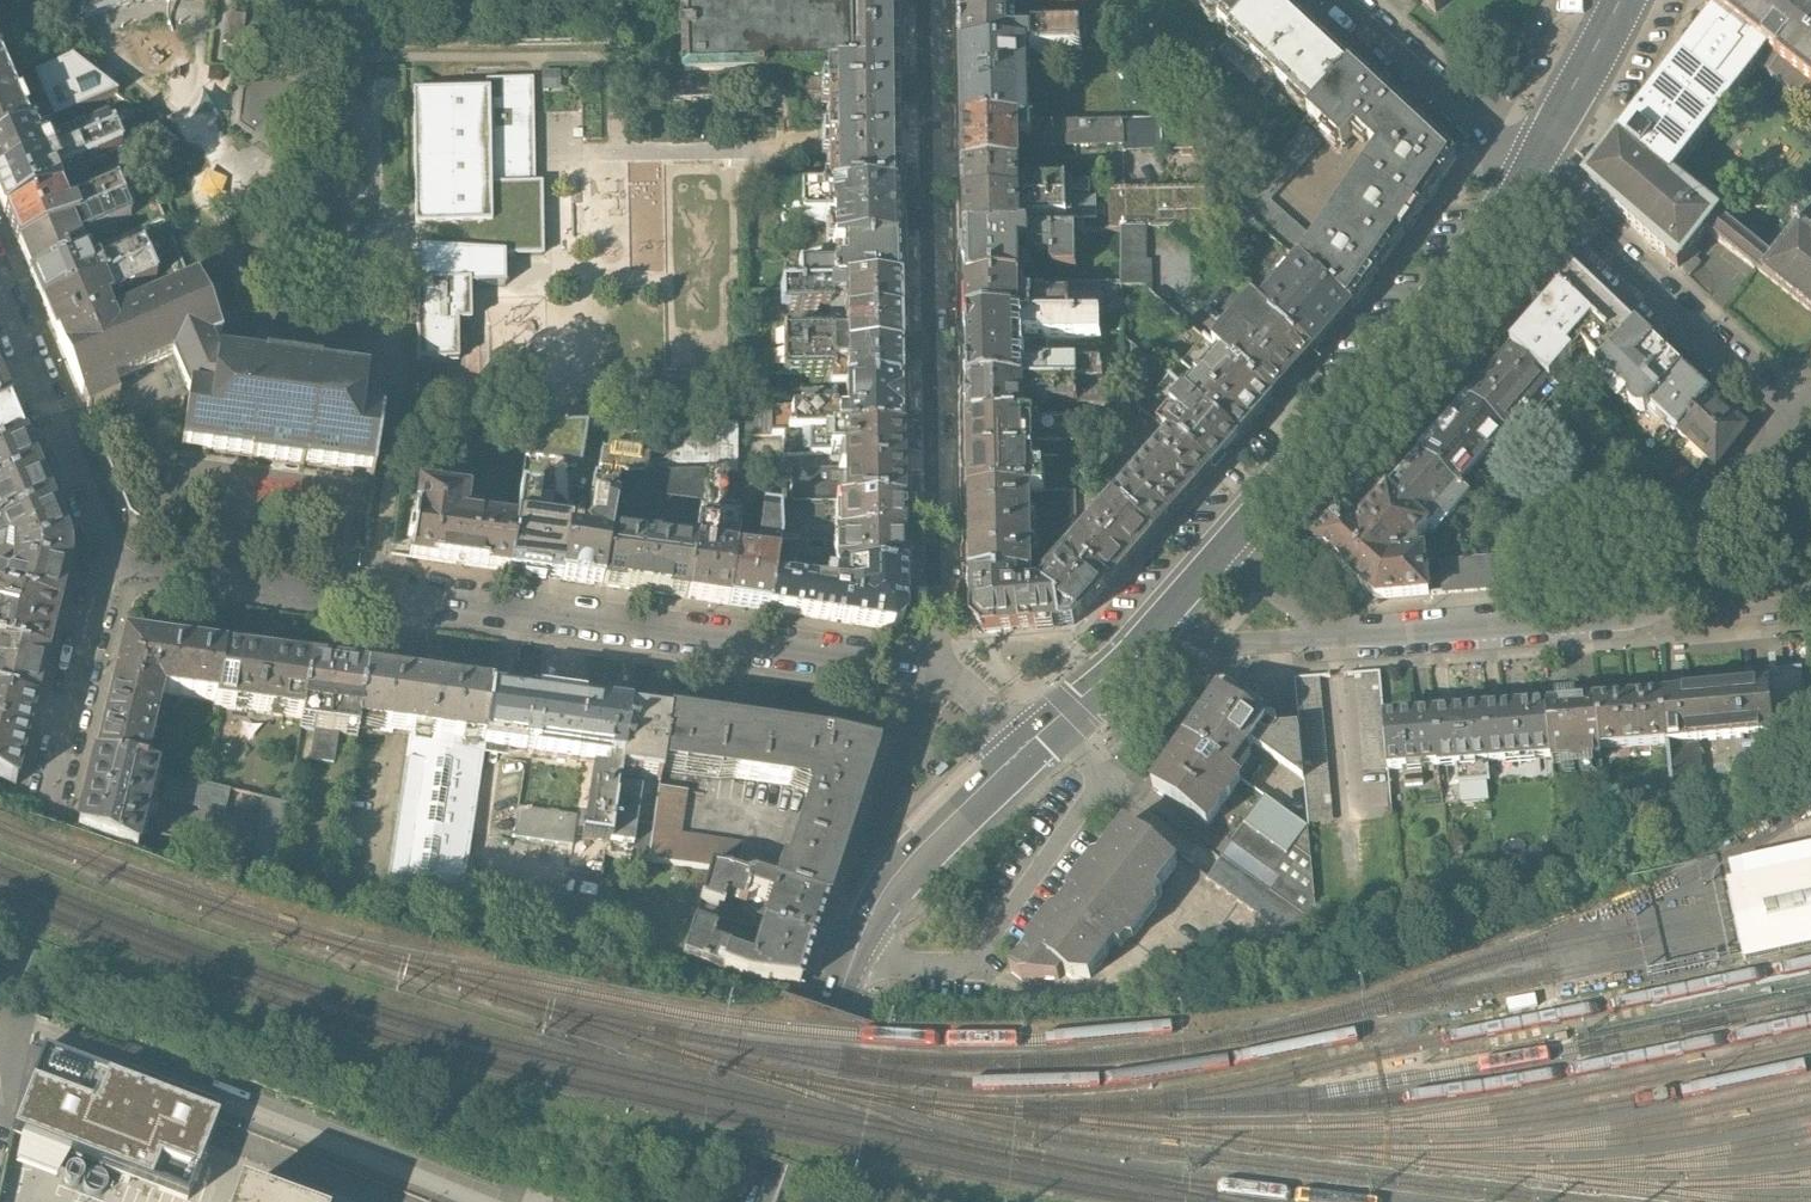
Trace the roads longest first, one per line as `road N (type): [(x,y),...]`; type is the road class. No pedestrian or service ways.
road 1 (residential): [(110,562),(935,668)]
road 2 (residential): [(935,668),(928,0)]
road 3 (secondary): [(766,1201),(829,1016),(886,886),(1024,744)]
road 4 (secondary): [(1223,544),(1424,314),(1524,172)]
road 5 (residential): [(1524,172),(1787,416)]
road 6 (residential): [(1333,631),(1637,606),(1674,579)]
road 7 (residential): [(0,289),(110,562)]
road 8 (residential): [(110,562),(51,827)]
road 9 (residential): [(1335,0),(1524,172)]
road 10 (residential): [(1787,416),(1674,579)]
road 11 (secondary): [(1524,172),(1621,0)]
road 12 (secondary): [(1024,744),(1167,608)]
road 13 (residential): [(1167,608),(1223,641),(1333,631)]
road 14 (residential): [(1674,579),(1698,594),(1810,586)]
road 15 (residential): [(1333,631),(1223,544)]

